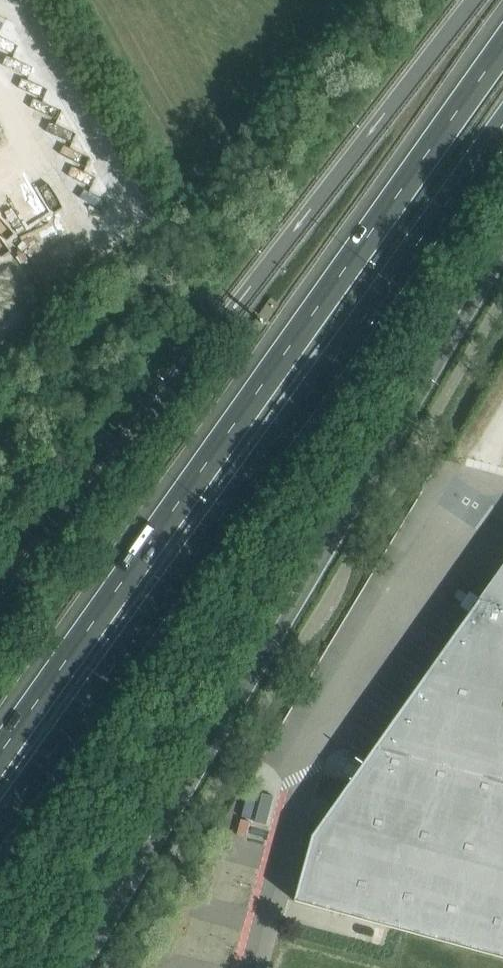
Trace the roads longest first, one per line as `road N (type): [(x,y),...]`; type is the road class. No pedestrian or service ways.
road 1 (motorway): [(502,48),(0,753)]
road 2 (motorway): [(0,827),(502,126)]
road 3 (motorway): [(82,967),(502,252)]
road 4 (motorway): [(475,0),(0,632)]
road 5 (unclassified): [(109,967),(502,299)]

